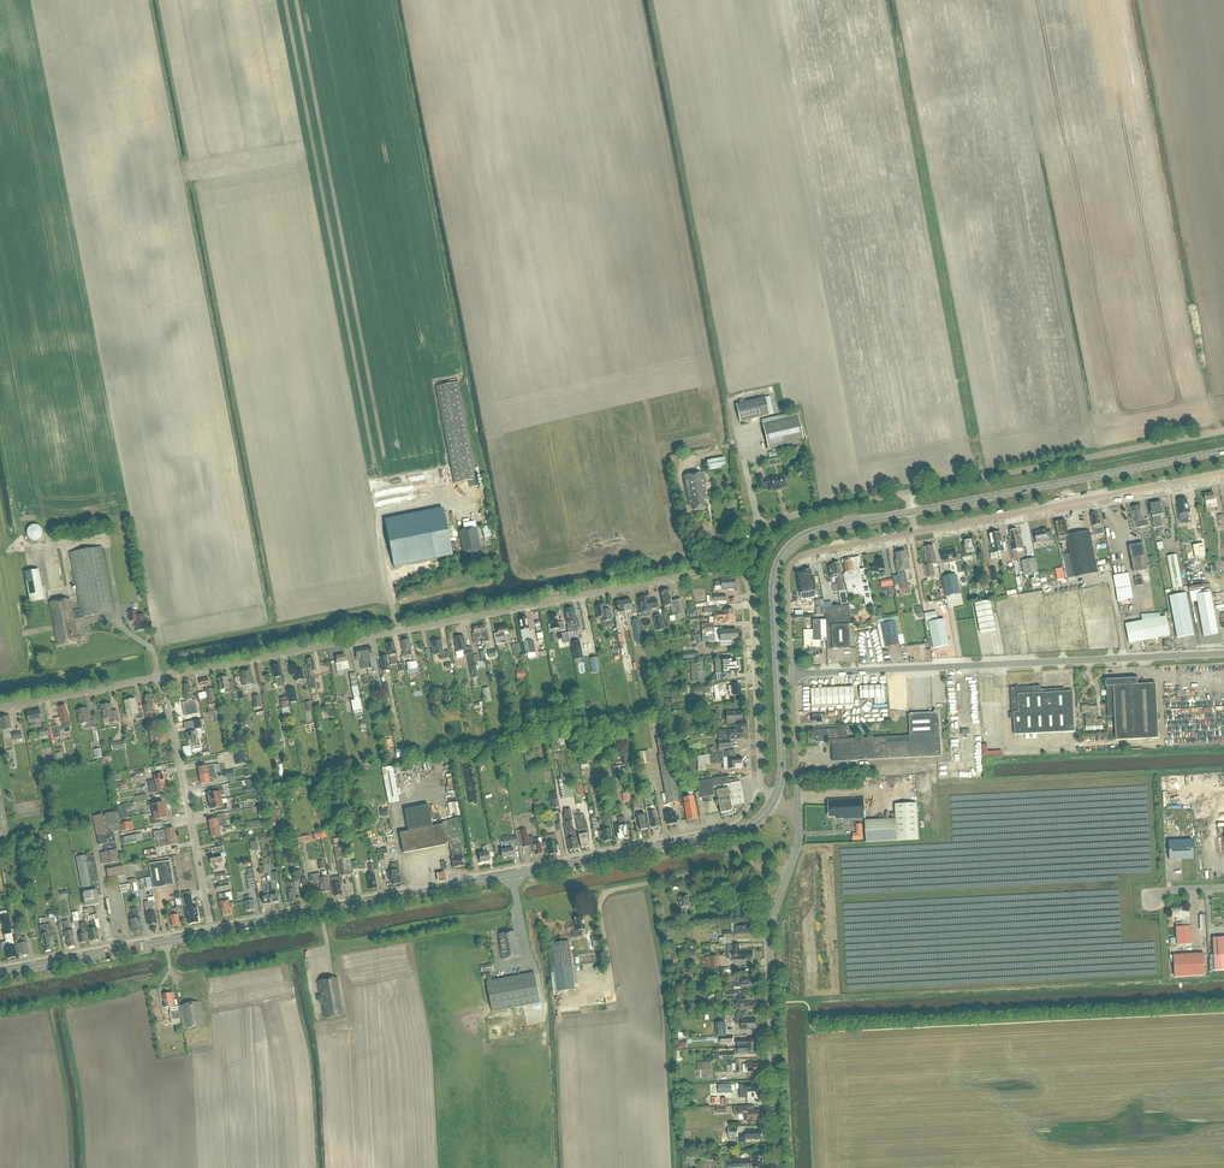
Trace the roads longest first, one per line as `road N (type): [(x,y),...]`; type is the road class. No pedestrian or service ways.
road 1 (unclassified): [(161,676),(676,577),(728,550)]
road 2 (secondary): [(212,933),(730,834),(774,800)]
road 3 (unclassified): [(792,674),(1223,654)]
road 4 (secondary): [(774,800),(782,774),(773,593),(779,562),(819,531),(911,512)]
road 5 (unclassified): [(907,493),(1223,431)]
road 6 (secondary): [(911,512),(1223,452)]
road 7 (residential): [(915,533),(1223,473)]
road 8 (tertiary): [(780,1167),(770,937),(787,874)]
road 9 (residential): [(212,933),(161,676)]
road 10 (unclassified): [(761,783),(751,600),(728,550)]
road 11 (secondary): [(0,974),(212,933)]
road 12 (unclassified): [(599,909),(608,891),(645,884),(758,865),(787,874)]
road 13 (unclassified): [(728,550),(799,515),(907,493)]
road 14 (unclassified): [(0,707),(161,676)]
road 15 (residential): [(787,573),(814,552),(915,533)]
road 16 (unclassified): [(798,809),(792,674)]

